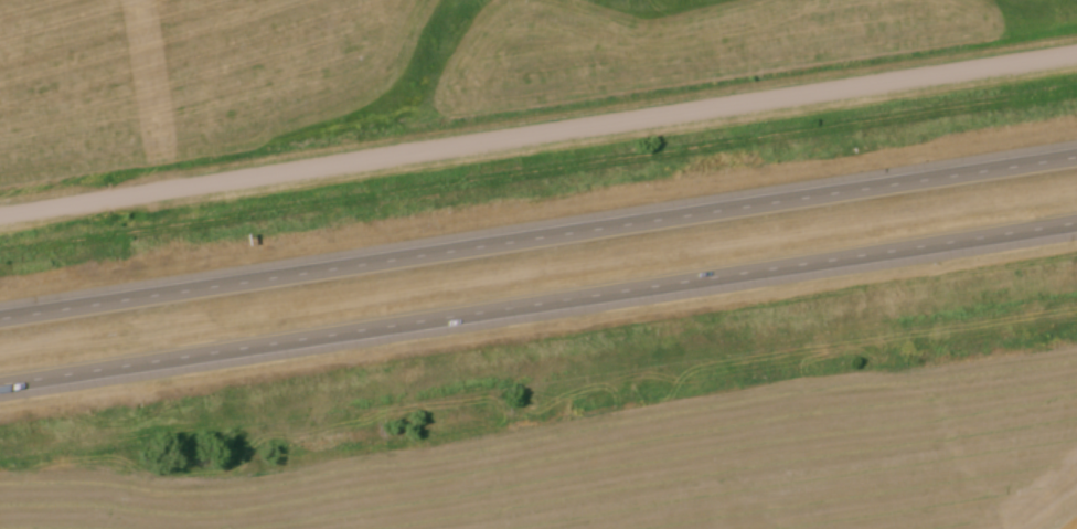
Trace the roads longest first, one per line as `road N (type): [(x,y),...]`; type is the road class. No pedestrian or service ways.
road 1 (motorway): [(1076,154),(0,315)]
road 2 (residential): [(0,215),(1076,54)]
road 3 (motorway): [(0,384),(1076,224)]

